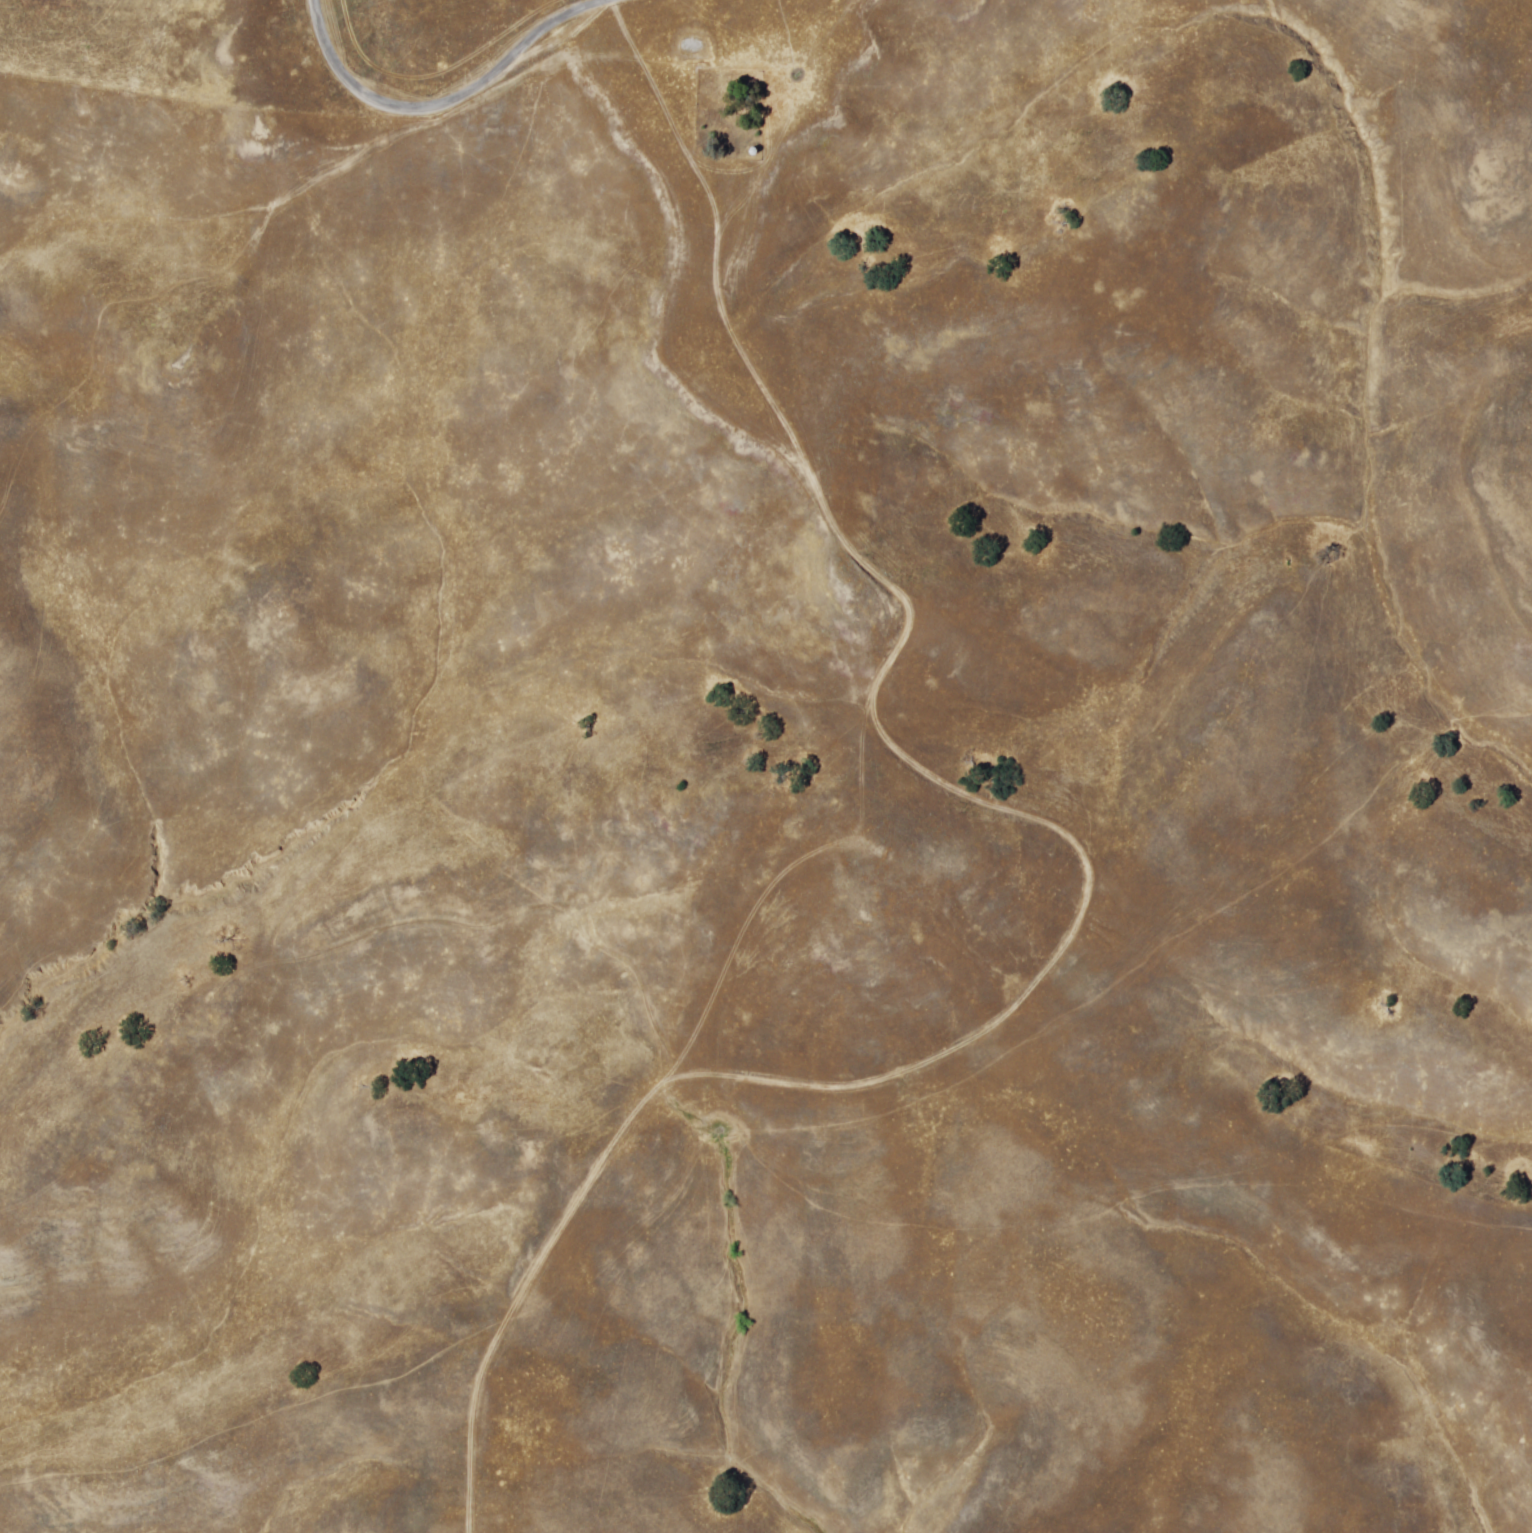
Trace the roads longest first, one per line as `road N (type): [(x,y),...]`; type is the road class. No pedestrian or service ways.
road 1 (track): [(459,1532),(471,1394),(522,1282),(616,1137),(668,1079),(735,1075),(843,1086),(947,1052),(1022,996),(1062,947),(1086,877),(1075,840),(1061,828),(932,779),(888,745),(872,720),(871,695),(905,626),(904,605),(820,513),(788,433),(725,328),(715,302),(713,204),(612,0)]
road 2 (track): [(310,0),(332,67),(359,97),(419,111),(477,90),(524,44),(605,0)]

